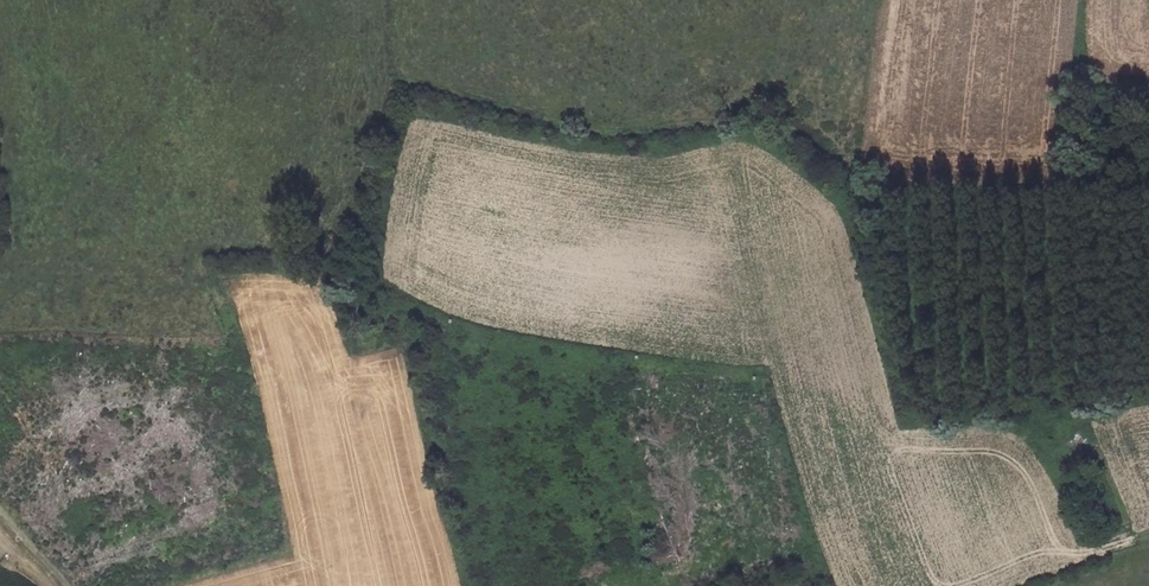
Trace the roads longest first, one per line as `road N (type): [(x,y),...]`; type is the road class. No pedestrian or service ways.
road 1 (track): [(0,484),(15,525),(62,585)]

